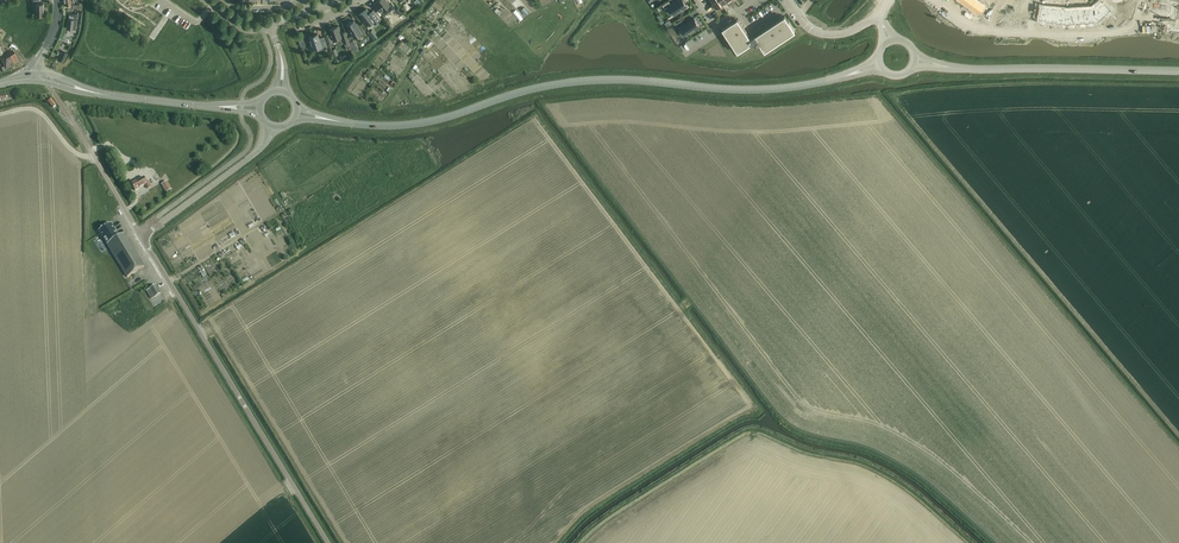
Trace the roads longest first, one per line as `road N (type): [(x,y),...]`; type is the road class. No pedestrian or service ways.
road 1 (secondary): [(326,119),(423,123),(579,81),(753,90),(847,76)]
road 2 (unclassified): [(328,542),(142,238)]
road 3 (track): [(168,282),(370,159)]
road 4 (secondary): [(945,67),(1178,71)]
road 5 (unclassified): [(142,238),(260,149),(273,127)]
road 6 (secondary): [(82,89),(222,107)]
road 7 (track): [(389,105),(454,0)]

